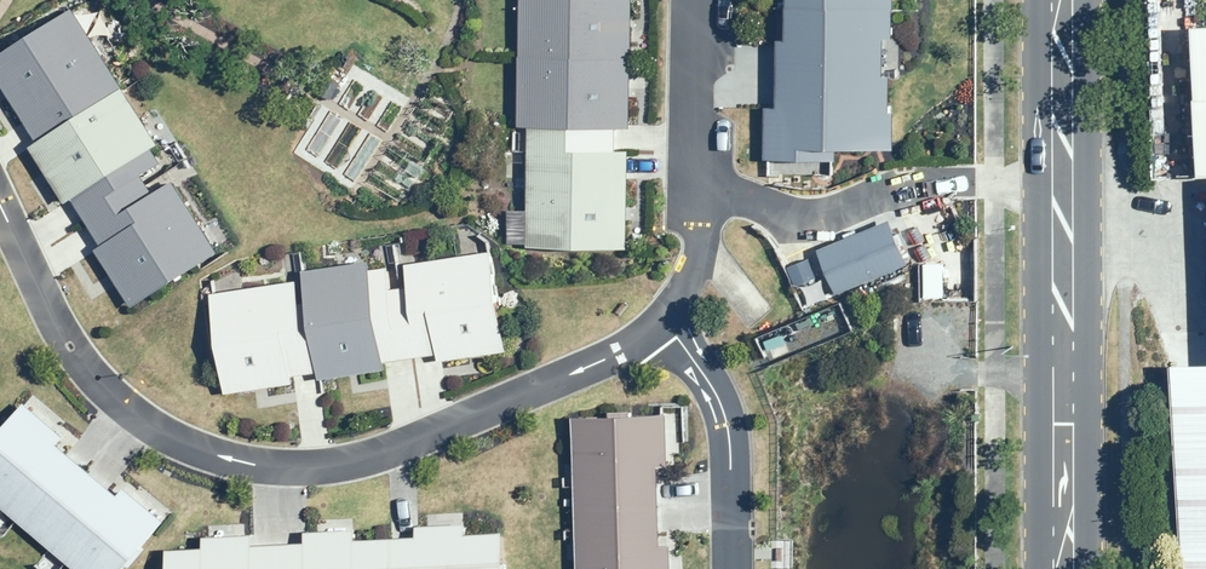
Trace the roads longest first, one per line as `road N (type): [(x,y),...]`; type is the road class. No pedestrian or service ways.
road 1 (tertiary): [(1064,0),(1062,568)]

